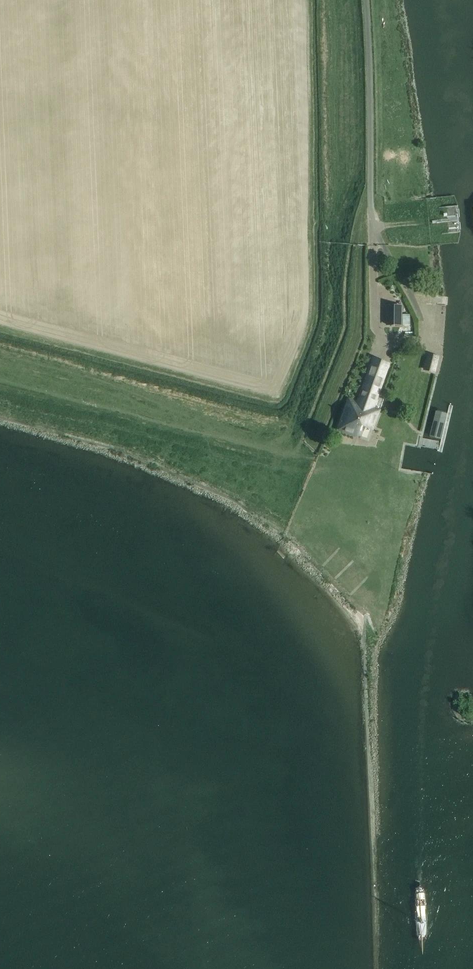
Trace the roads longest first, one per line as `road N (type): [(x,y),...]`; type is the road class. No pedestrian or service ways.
road 1 (unclassified): [(370,199),(364,0)]

